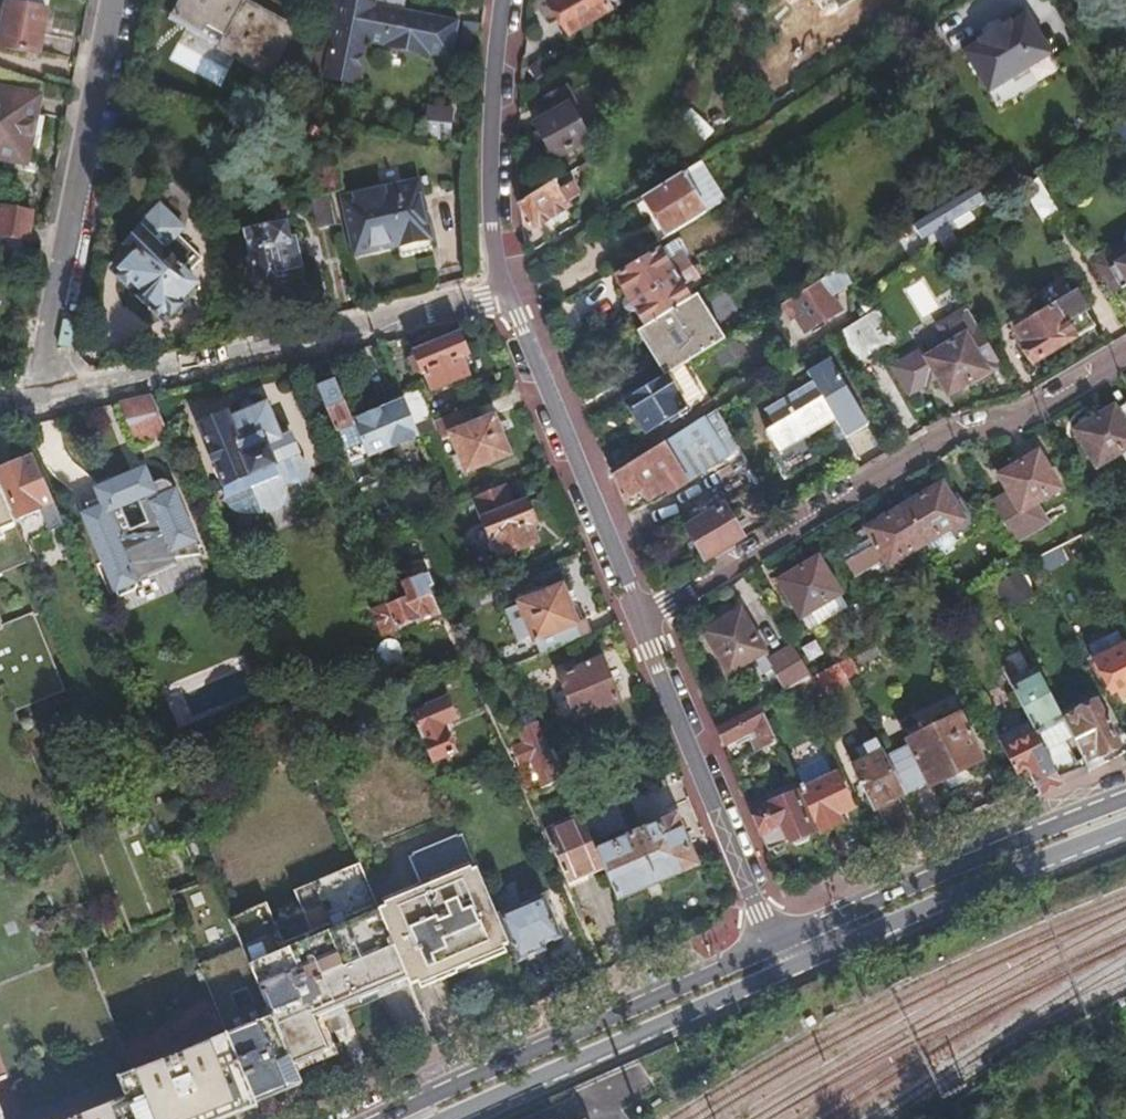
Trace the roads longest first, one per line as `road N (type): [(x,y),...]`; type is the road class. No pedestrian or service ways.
road 1 (residential): [(1125,353),(1028,411),(942,434),(639,614)]
road 2 (residential): [(33,396),(512,288)]
road 3 (primary): [(779,943),(384,1118)]
road 4 (residential): [(113,0),(33,396)]
road 5 (primary): [(1125,800),(779,943)]
road 6 (primary): [(453,1118),(791,967)]
road 7 (primary): [(791,967),(1125,827)]
road 8 (residential): [(639,614),(741,873),(779,943)]
road 9 (residential): [(512,288),(639,614)]
road 10 (residential): [(501,0),(491,153),(512,288)]

